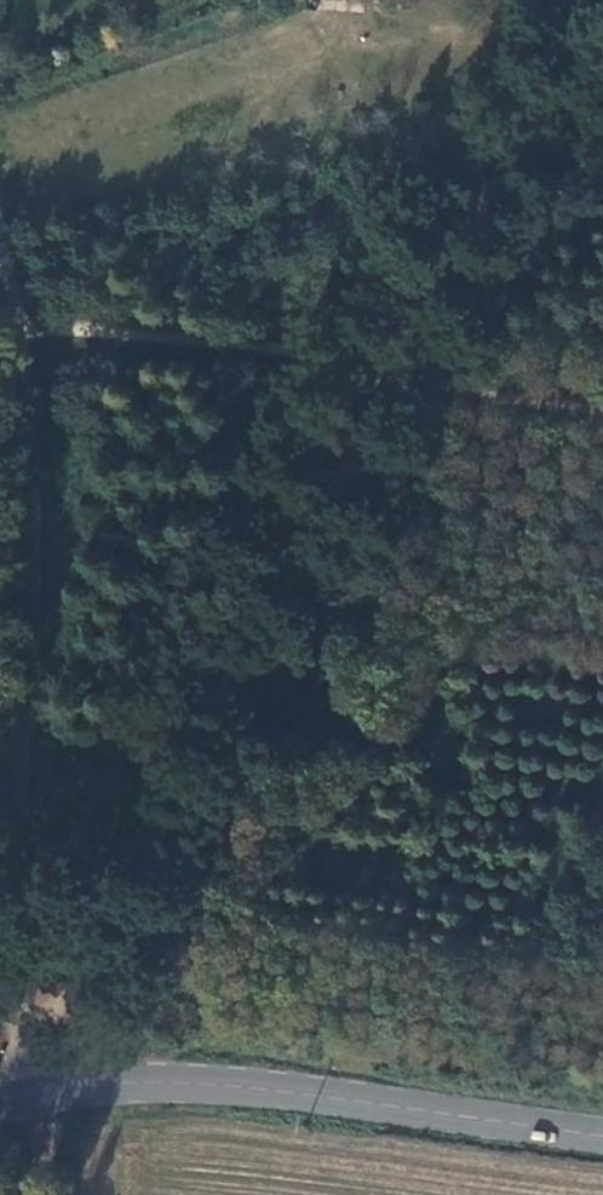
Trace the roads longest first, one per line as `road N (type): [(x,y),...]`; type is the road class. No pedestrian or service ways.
road 1 (unclassified): [(33,961),(320,578),(602,67)]
road 2 (unclassified): [(33,961),(28,826),(40,499),(19,313),(0,240)]
road 3 (secondary): [(602,1133),(144,1081),(24,1096)]
road 4 (unclassified): [(24,1096),(33,961)]

